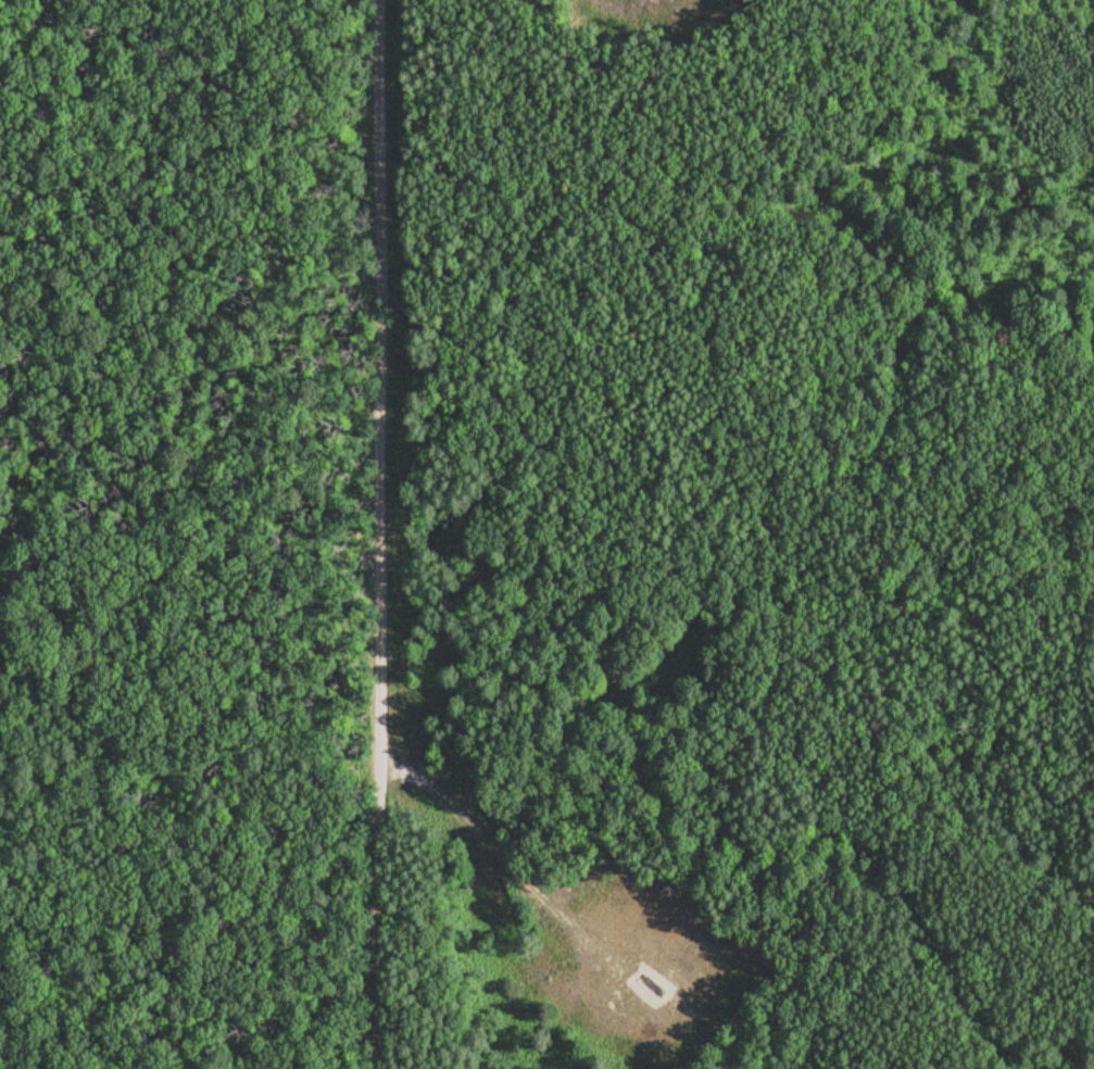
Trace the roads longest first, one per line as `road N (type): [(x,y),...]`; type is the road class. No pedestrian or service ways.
road 1 (residential): [(376,1068),(379,0)]

